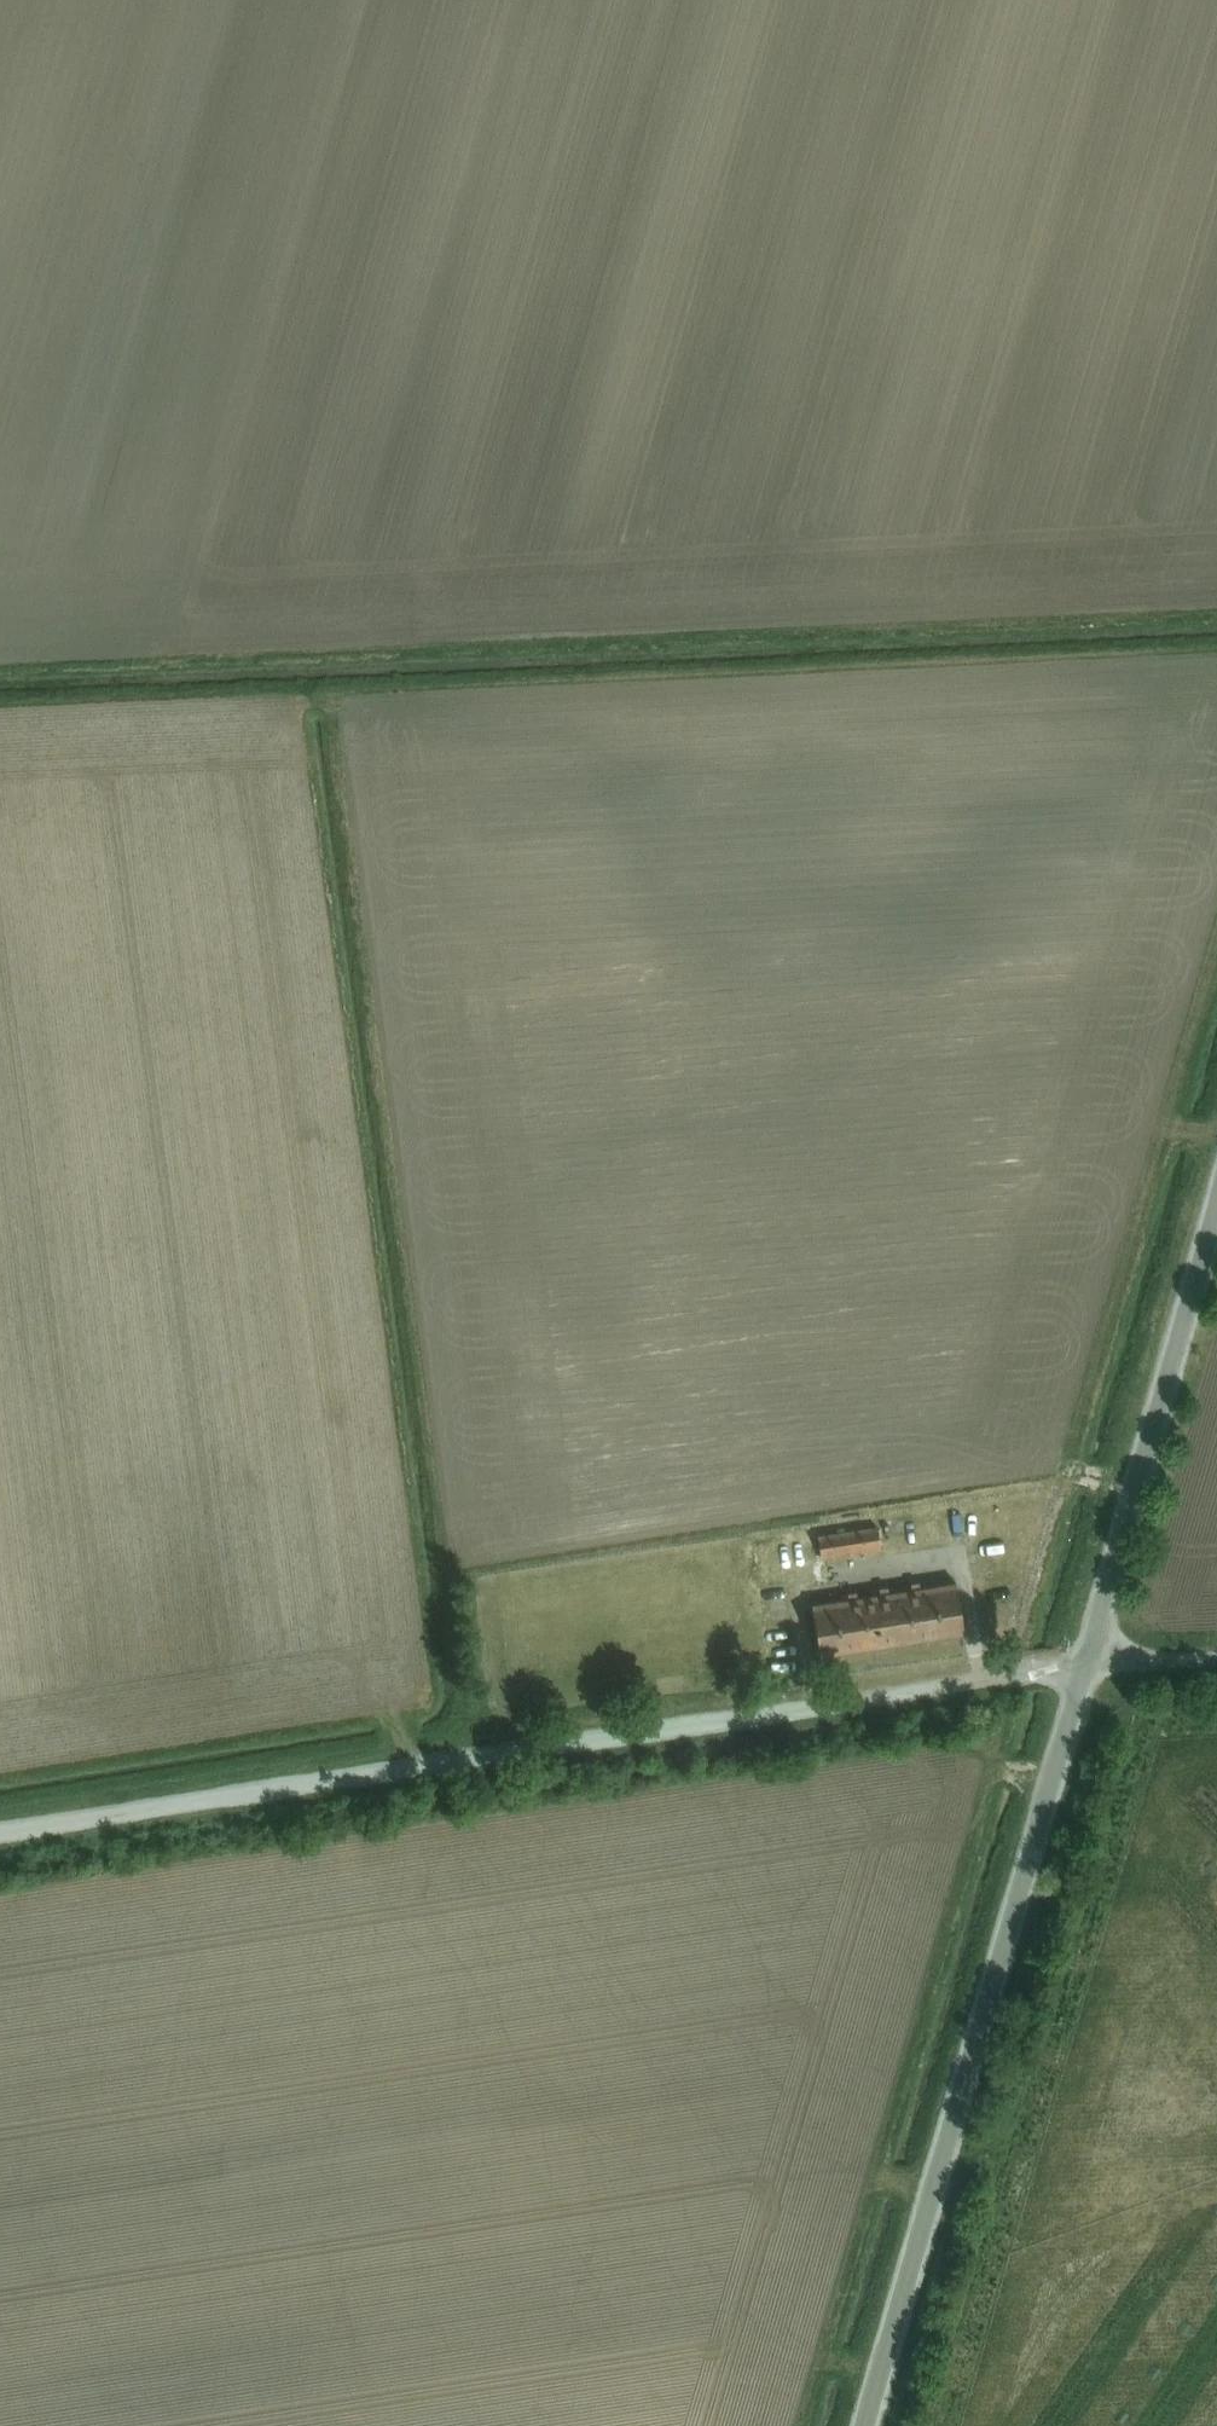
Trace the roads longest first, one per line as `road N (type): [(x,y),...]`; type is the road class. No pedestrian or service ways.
road 1 (track): [(1085,1660),(0,1832)]
road 2 (unclassified): [(864,2425),(1085,1660)]
road 3 (unclassified): [(1085,1660),(1216,1208)]
road 4 (unclassified): [(1216,1655),(1085,1660)]

